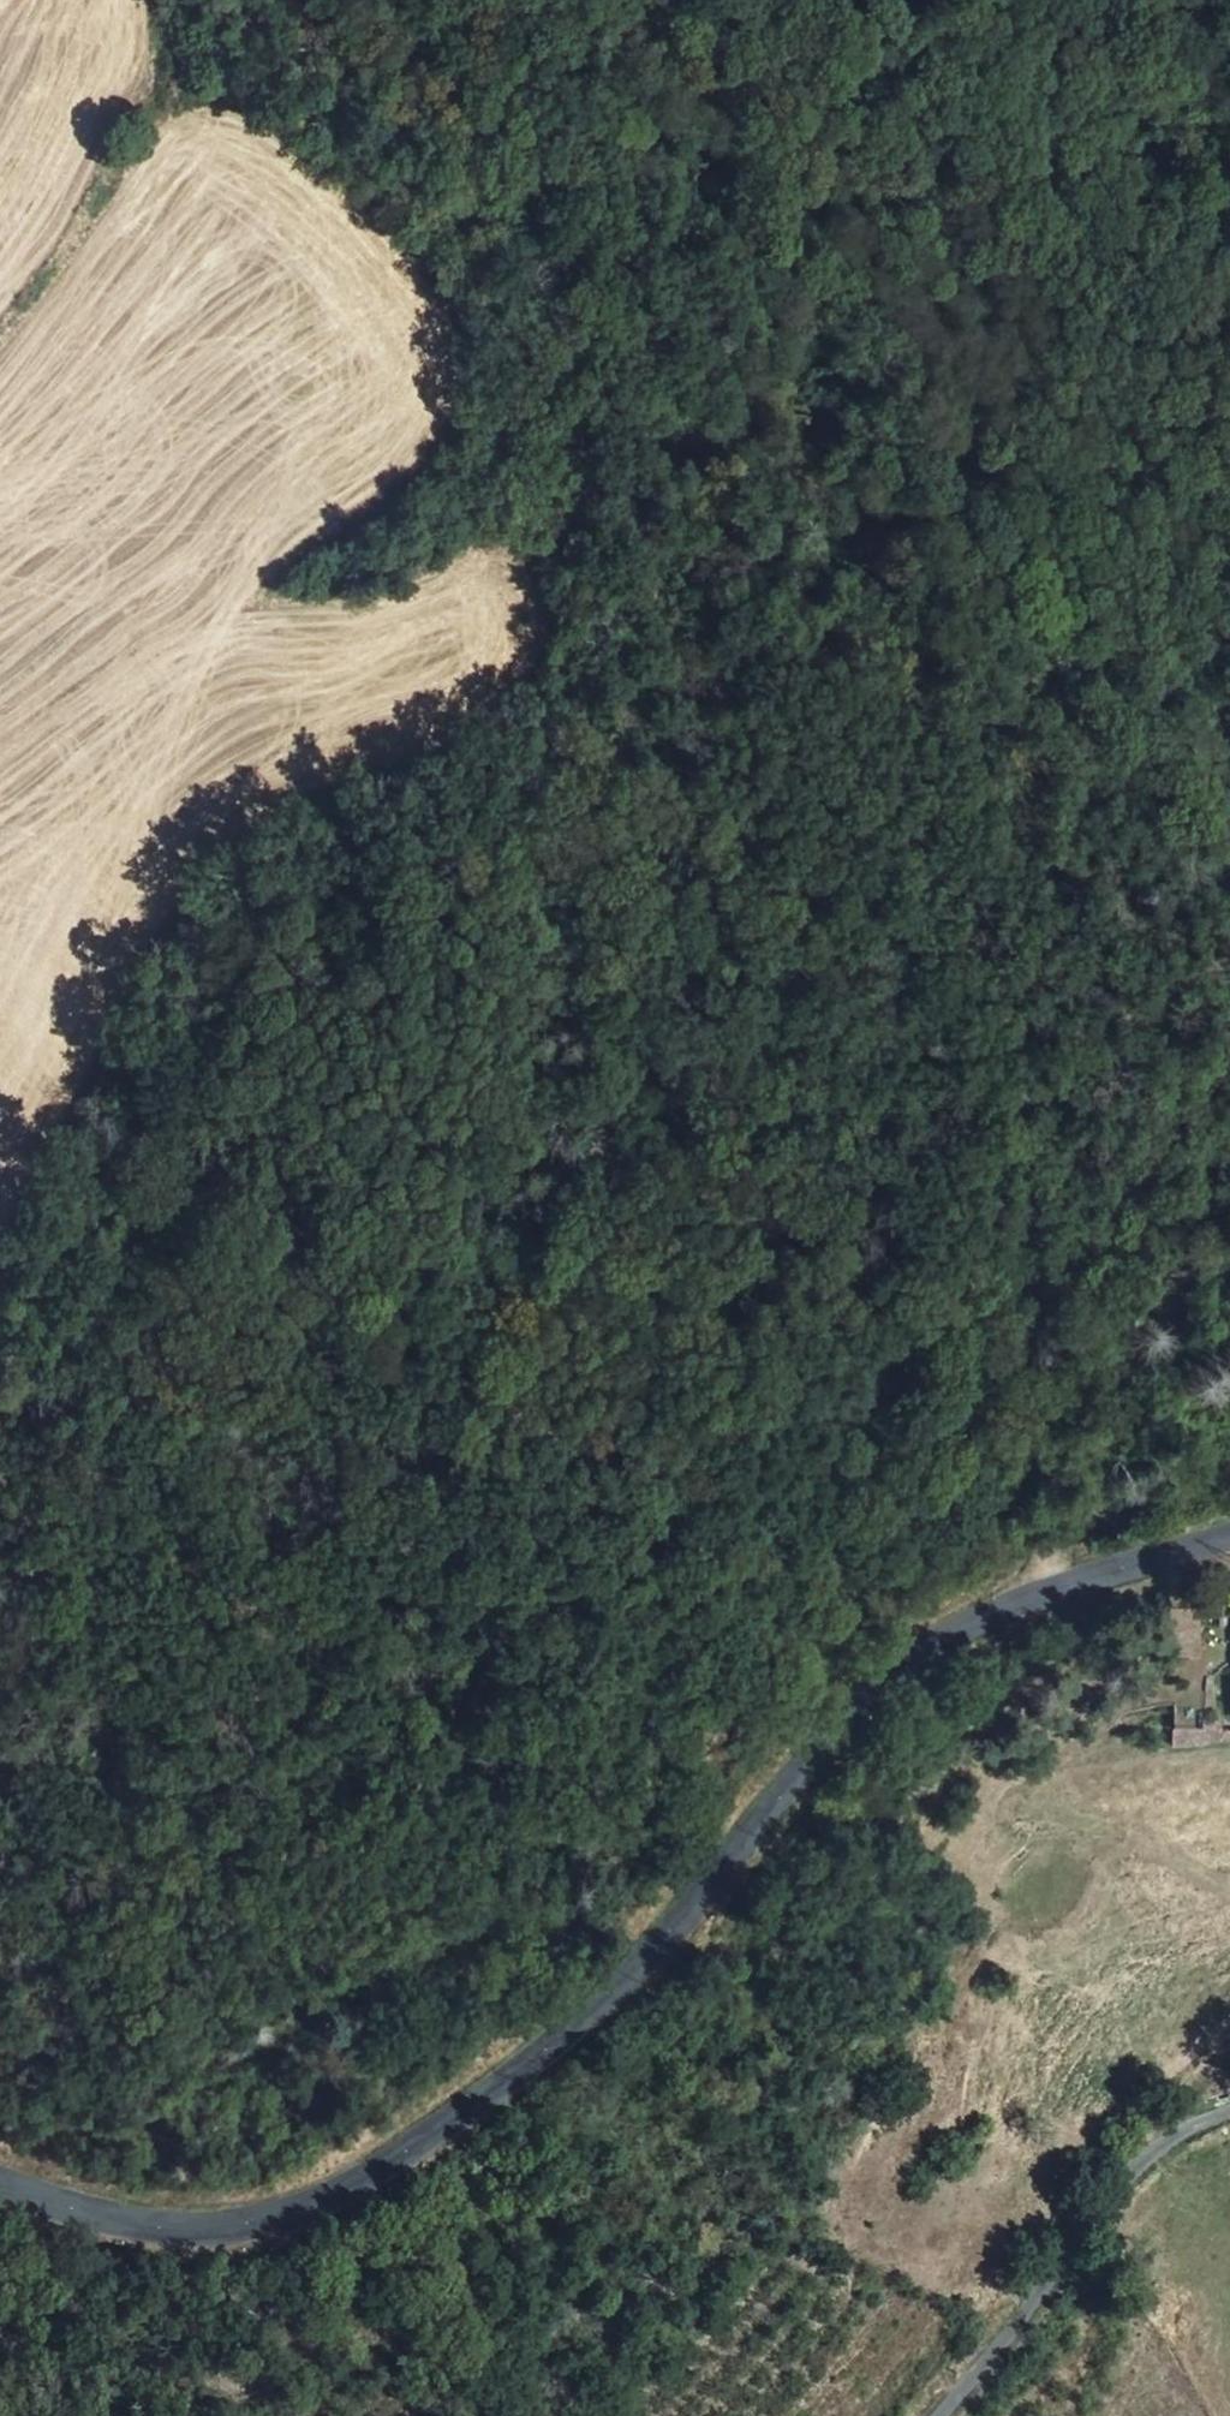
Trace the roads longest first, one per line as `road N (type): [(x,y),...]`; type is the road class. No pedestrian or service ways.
road 1 (tertiary): [(0,2191),(153,2232),(239,2230),(311,2209),(403,2157),(547,2049),(677,1921),(848,1709),(930,1648),(1019,1606),(1229,1538)]
road 2 (unclassified): [(1229,2115),(1167,2139),(1084,2221),(978,2359),(922,2415)]

